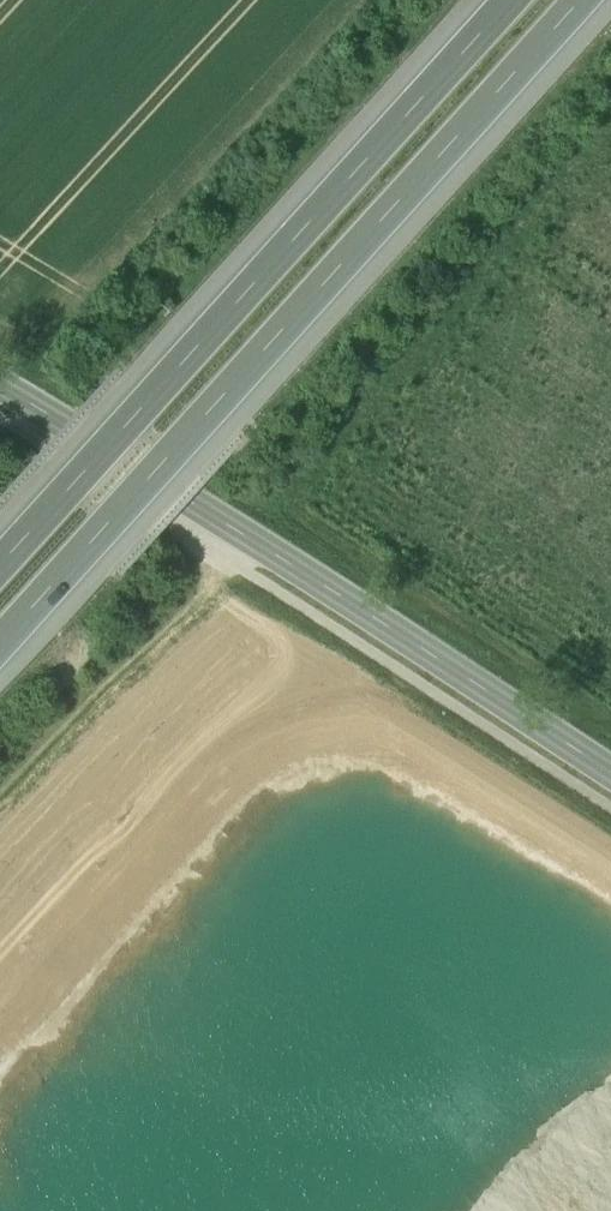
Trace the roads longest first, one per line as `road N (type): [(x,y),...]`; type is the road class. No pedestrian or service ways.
road 1 (motorway): [(0,641),(579,0)]
road 2 (motorway): [(508,0),(0,563)]
road 3 (secondary): [(610,773),(0,387)]
road 4 (track): [(254,541),(209,606),(127,674),(0,807)]

